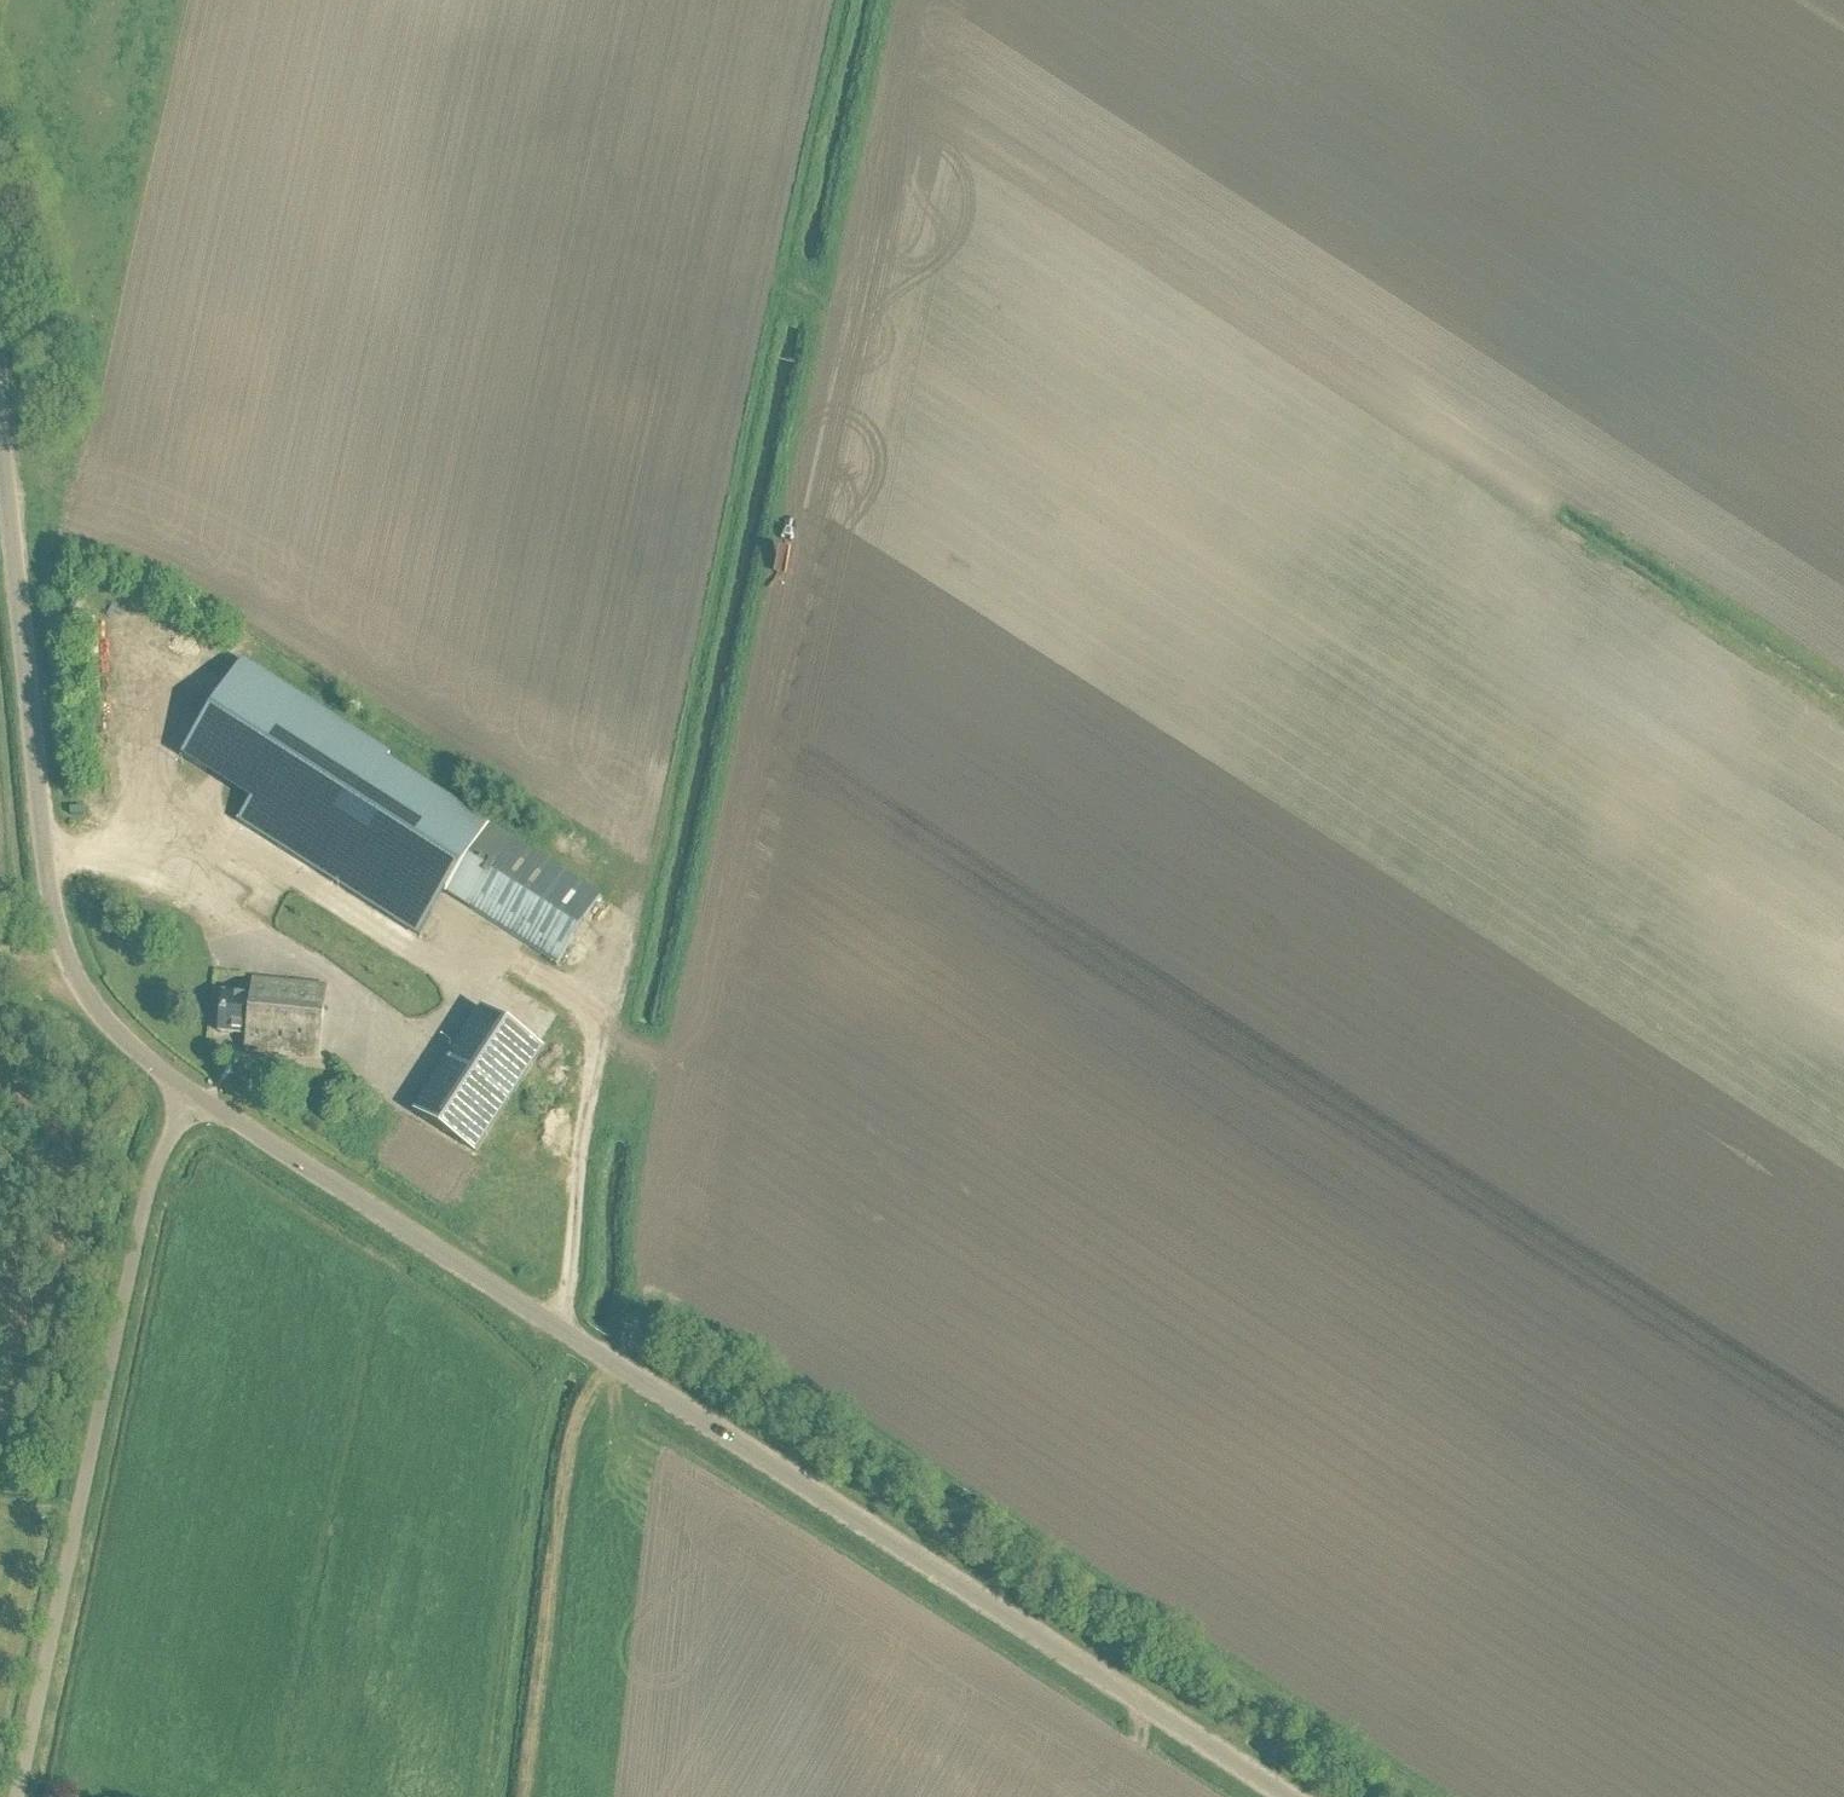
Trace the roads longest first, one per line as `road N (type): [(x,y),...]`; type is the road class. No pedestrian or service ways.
road 1 (unclassified): [(1286,1796),(186,1094)]
road 2 (unclassified): [(186,1094),(92,1011),(65,955),(51,902),(0,412)]
road 3 (unclassified): [(186,1094),(154,1174),(18,1796)]

